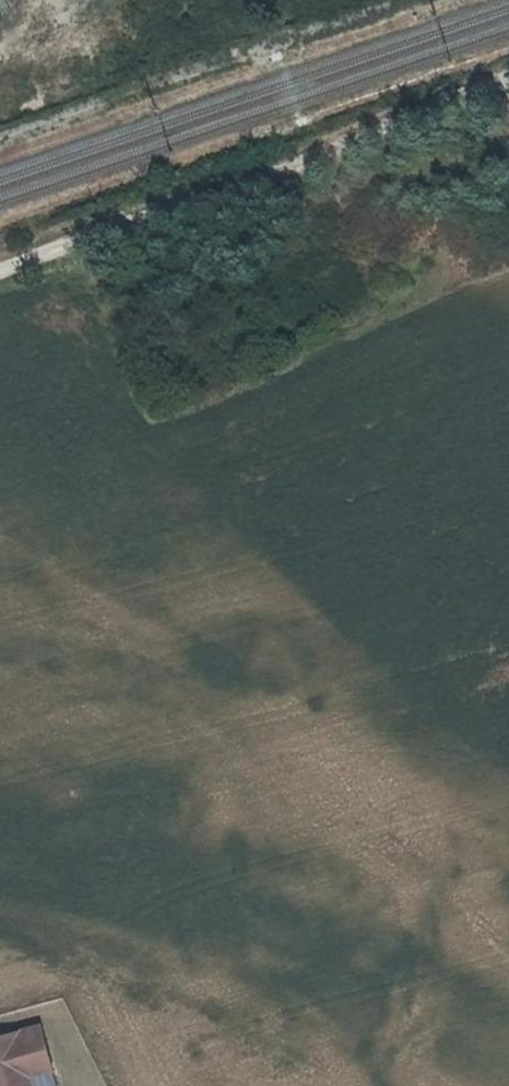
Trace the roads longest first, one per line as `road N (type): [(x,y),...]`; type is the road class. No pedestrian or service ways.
road 1 (track): [(0,267),(508,78)]

